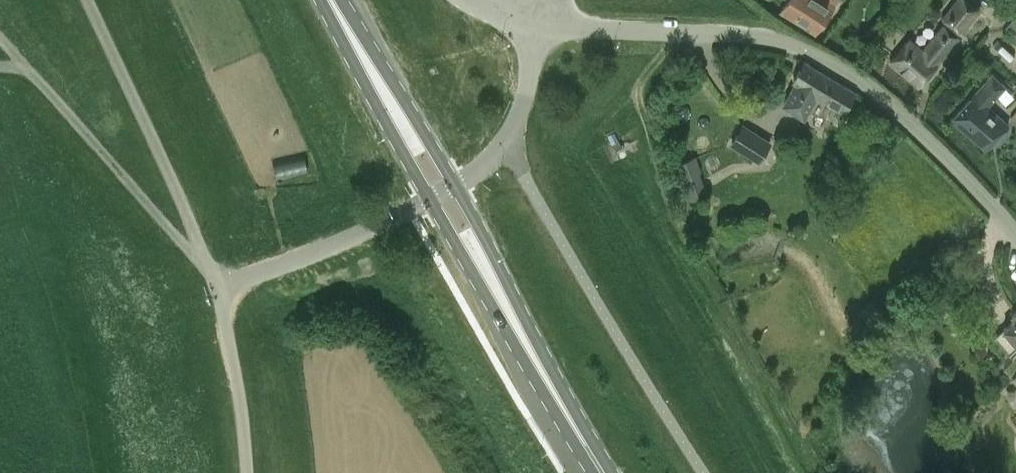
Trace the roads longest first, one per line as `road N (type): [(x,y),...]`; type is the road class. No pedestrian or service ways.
road 1 (unclassified): [(1015,241),(948,158),(843,69),(762,36),(539,27)]
road 2 (secondary): [(606,472),(443,189)]
road 3 (track): [(207,264),(0,39)]
road 4 (unclassified): [(218,293),(443,189)]
road 5 (secondary): [(443,189),(337,0)]
road 6 (unclassified): [(443,189),(508,148),(539,27)]

